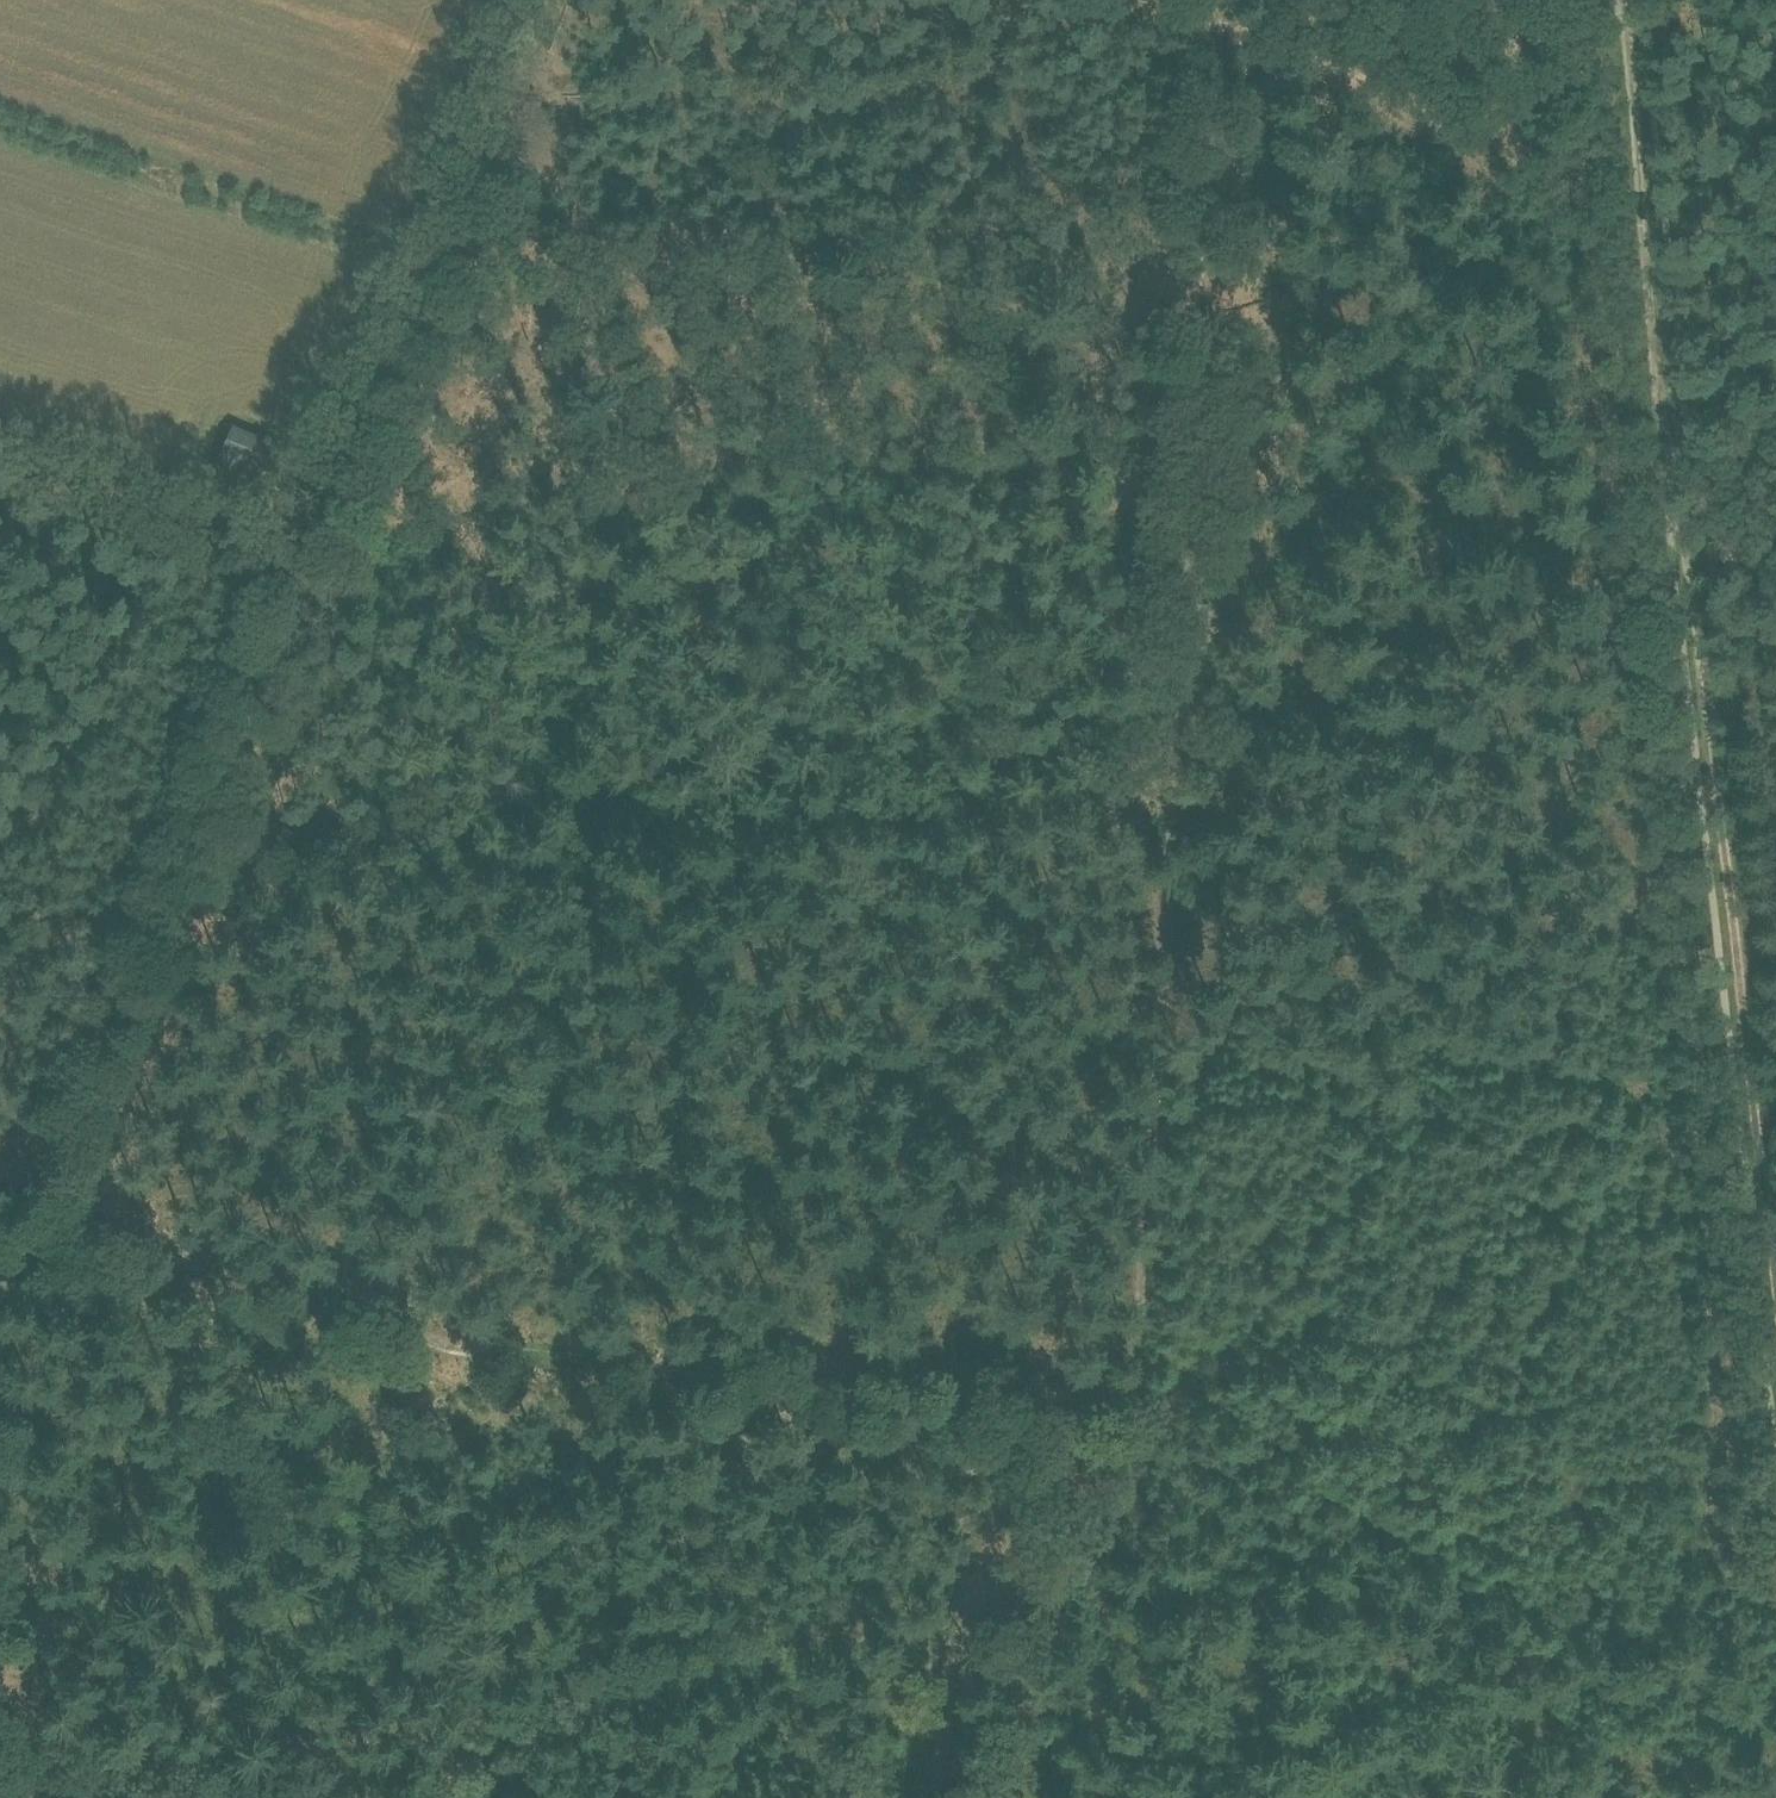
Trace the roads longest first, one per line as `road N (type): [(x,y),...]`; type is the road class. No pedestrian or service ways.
road 1 (track): [(1698,612),(1775,1282)]
road 2 (track): [(1698,612),(1664,426),(1623,0)]

